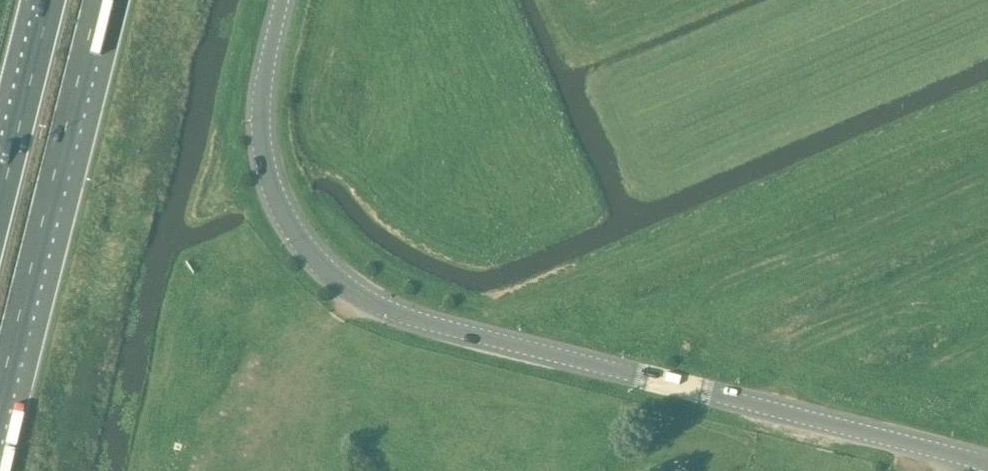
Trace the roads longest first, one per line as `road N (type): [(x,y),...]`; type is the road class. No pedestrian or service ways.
road 1 (tertiary): [(987,468),(415,323),(373,304),(328,273),(276,196),(262,142),(262,92),(284,0)]
road 2 (motorway): [(26,470),(58,160)]
road 3 (motorway): [(0,389),(58,160)]
road 4 (motorway): [(50,0),(0,199)]
road 5 (motorway): [(58,160),(98,0)]

